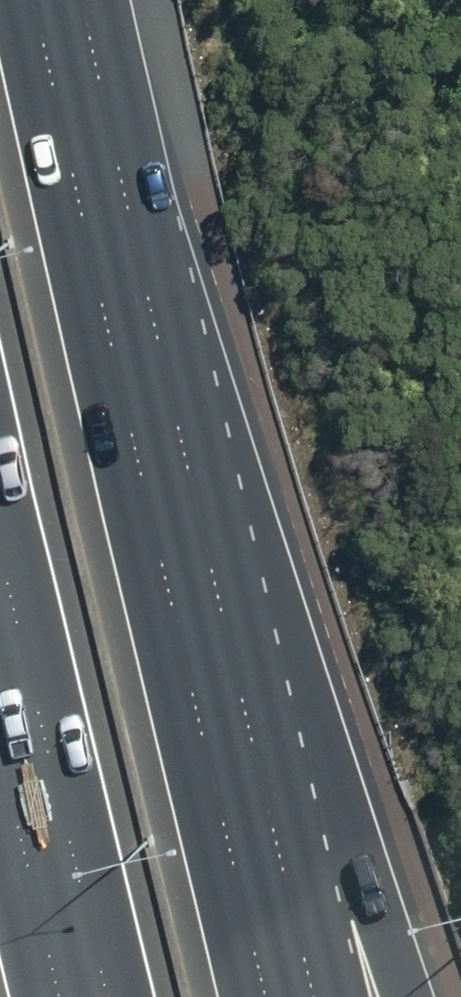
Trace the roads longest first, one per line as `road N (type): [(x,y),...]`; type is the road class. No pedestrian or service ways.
road 1 (motorway): [(83,206),(390,925),(413,996)]
road 2 (motorway): [(83,206),(274,996)]
road 3 (motorway): [(109,996),(0,542)]
road 4 (motorway): [(38,0),(83,206)]

